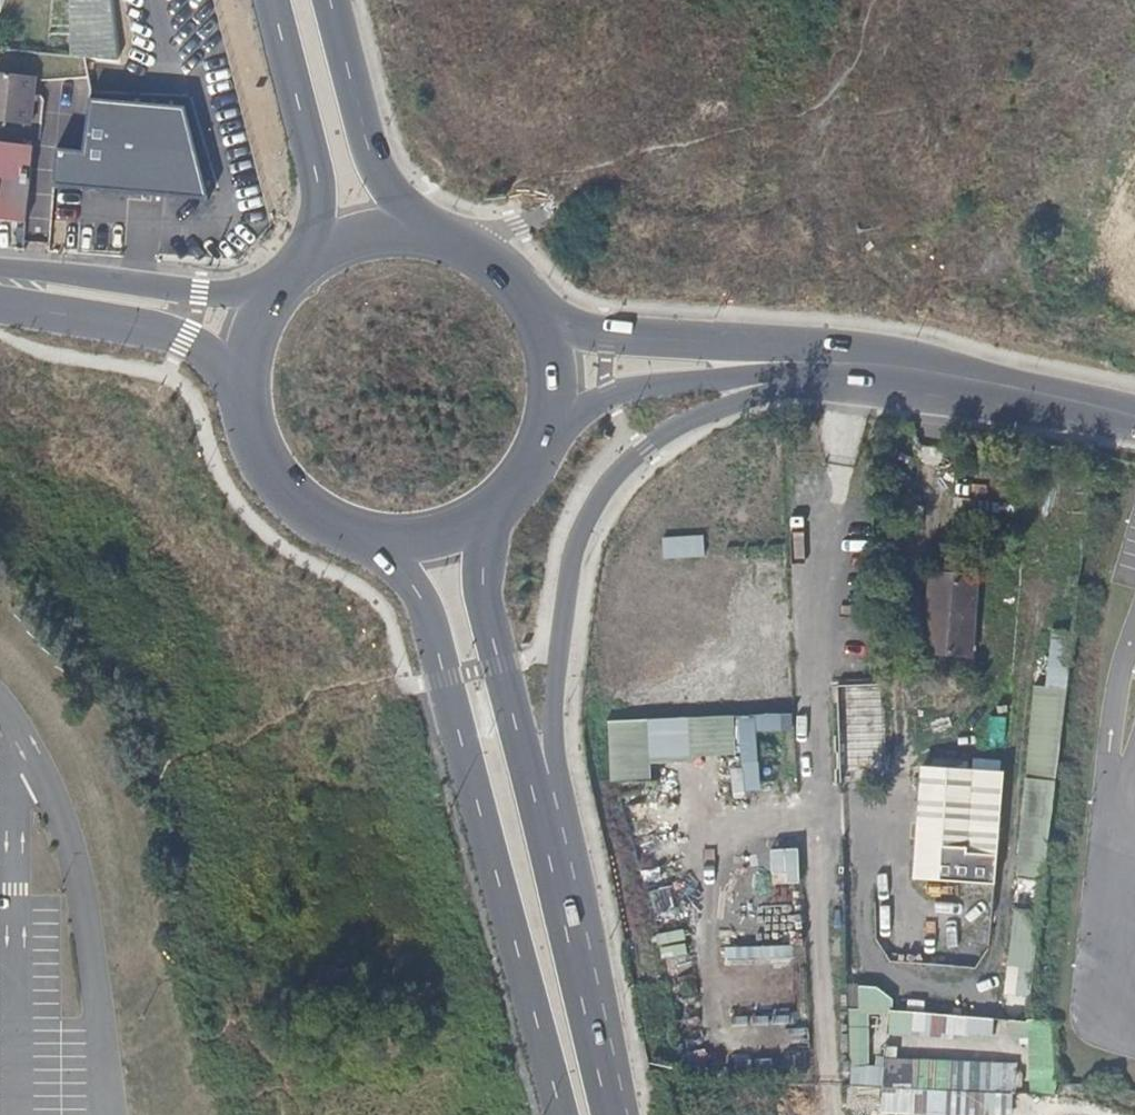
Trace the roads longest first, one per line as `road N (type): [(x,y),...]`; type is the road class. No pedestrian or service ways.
road 1 (secondary): [(614,1114),(552,734),(574,548),(603,487),(678,424),(776,390),(991,393),(1078,405)]
road 2 (primary): [(611,1114),(488,611),(484,570),(494,510)]
road 3 (primary): [(369,539),(409,577),(429,617),(558,1114)]
road 4 (secondary): [(547,437),(582,407),(626,390),(815,363)]
road 5 (secondary): [(278,283),(216,294),(0,269)]
road 6 (secondary): [(815,363),(580,331),(540,316)]
road 7 (secondary): [(815,363),(900,369),(1078,405)]
road 8 (secondary): [(0,304),(161,330),(203,349),(241,390)]
road 9 (primary): [(434,231),(399,194),(372,146),(332,0)]
road 10 (primary): [(273,0),(319,192),(315,251)]
road 11 (primary): [(241,390),(254,446),(273,479),(315,518),(369,539)]
road 12 (primary): [(540,316),(497,261),(434,231)]
road 13 (primary): [(369,539),(425,539),(494,510)]
road 14 (primary): [(547,437),(555,367),(540,316)]
road 15 (primary): [(434,231),(381,228),(315,251)]

